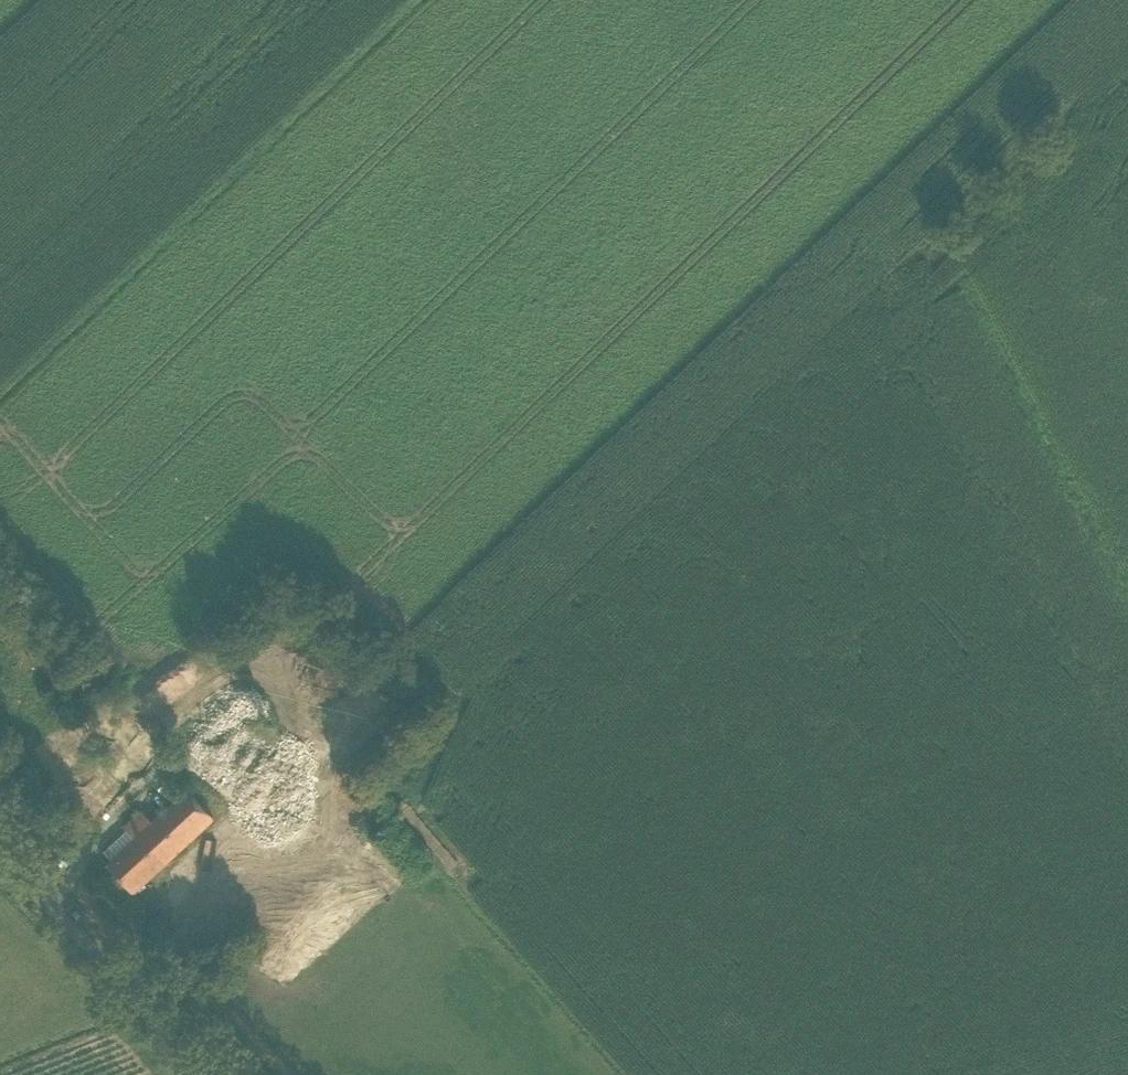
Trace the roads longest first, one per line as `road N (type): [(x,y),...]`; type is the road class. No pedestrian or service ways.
road 1 (unclassified): [(240,1074),(0,834)]

